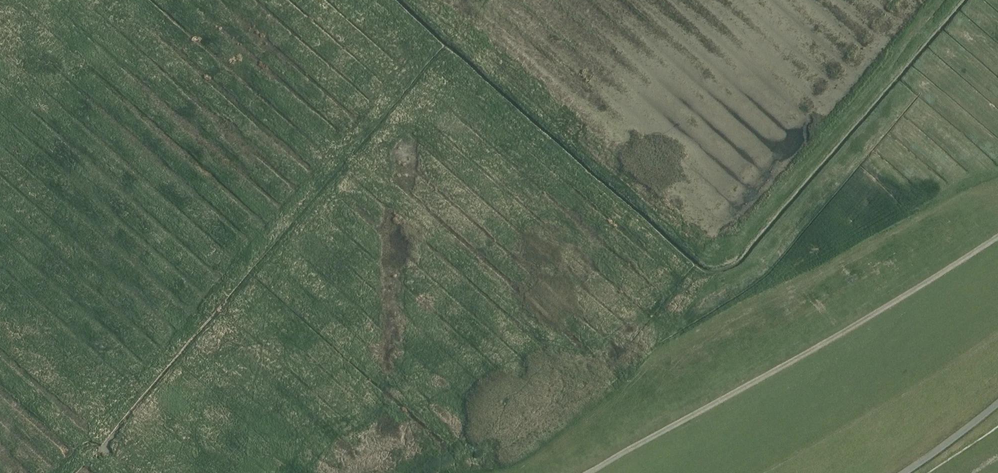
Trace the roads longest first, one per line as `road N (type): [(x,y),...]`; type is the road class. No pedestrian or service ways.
road 1 (track): [(590,472),(855,329),(997,237)]

